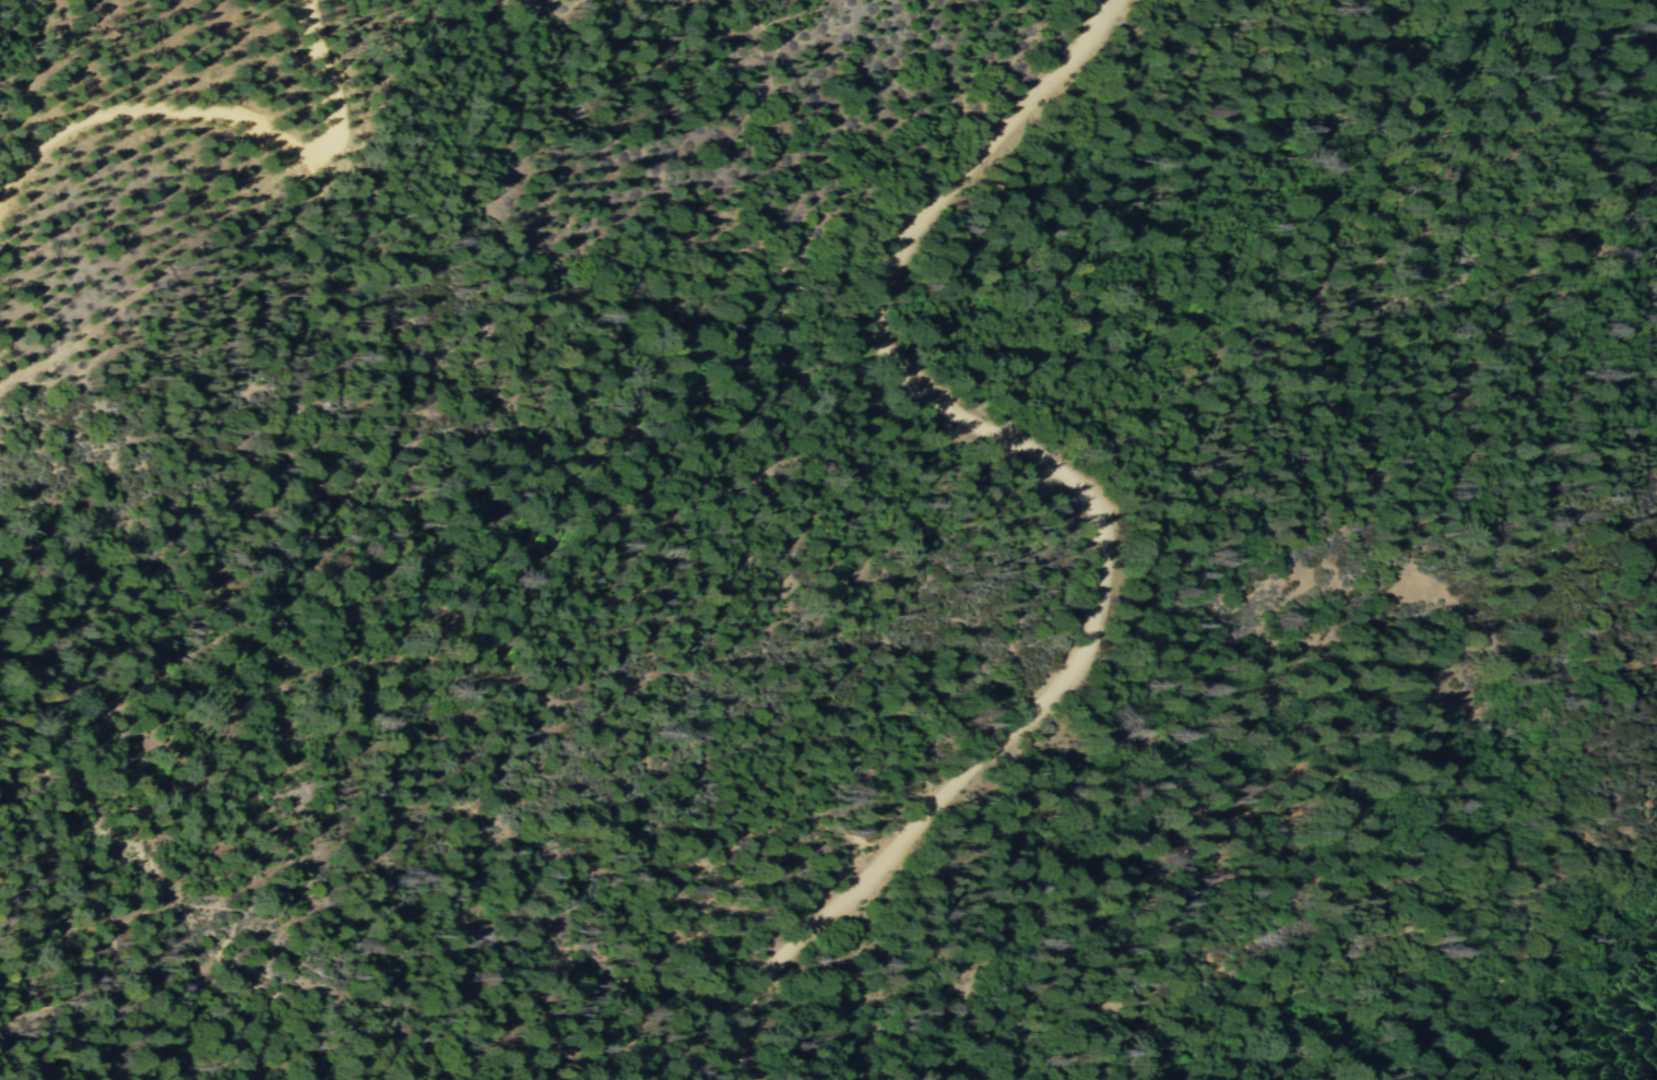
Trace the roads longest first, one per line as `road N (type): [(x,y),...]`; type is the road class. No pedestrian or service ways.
road 1 (track): [(737,1079),(742,1020),(789,947),(1033,709),(1099,618),(1100,556),(1072,495),(1023,453),(902,377),(884,325),(891,270),(912,230),(1031,114),(1094,32),(1108,0)]
road 2 (track): [(0,199),(49,139),(104,116),(196,117),(299,150),(324,146),(334,112),(331,83),(306,0)]

